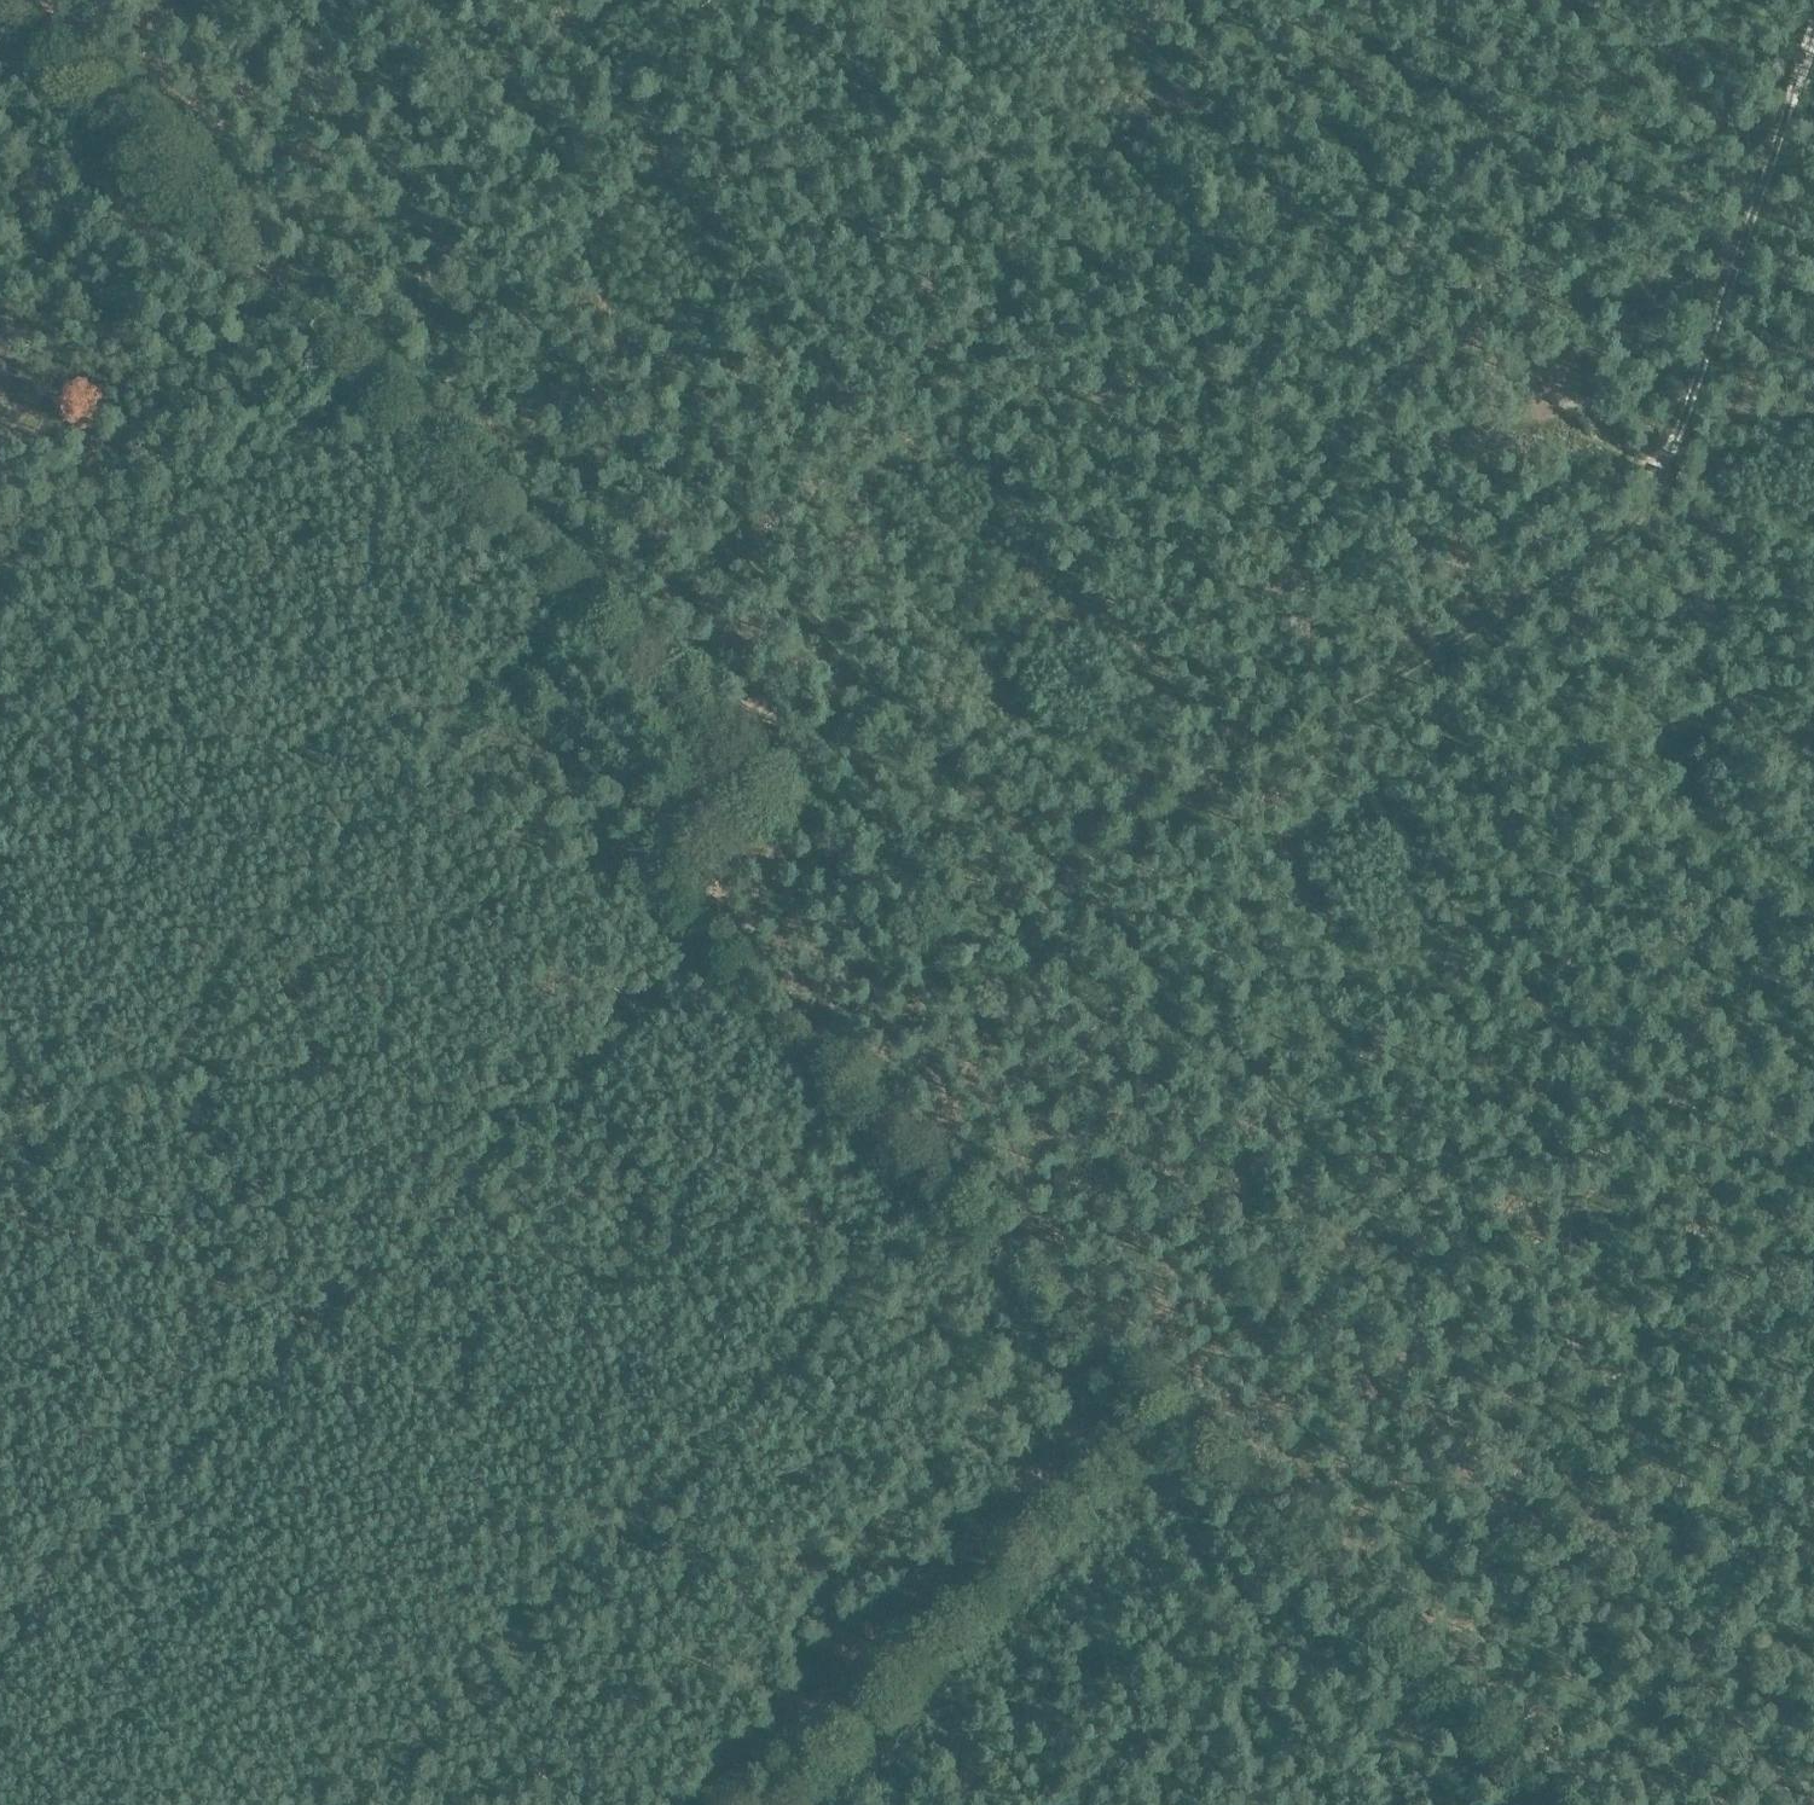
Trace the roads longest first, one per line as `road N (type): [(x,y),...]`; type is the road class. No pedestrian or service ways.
road 1 (track): [(213,0),(1031,843),(1078,865),(1148,828),(1257,749),(1480,626),(1648,509),(1813,32)]

